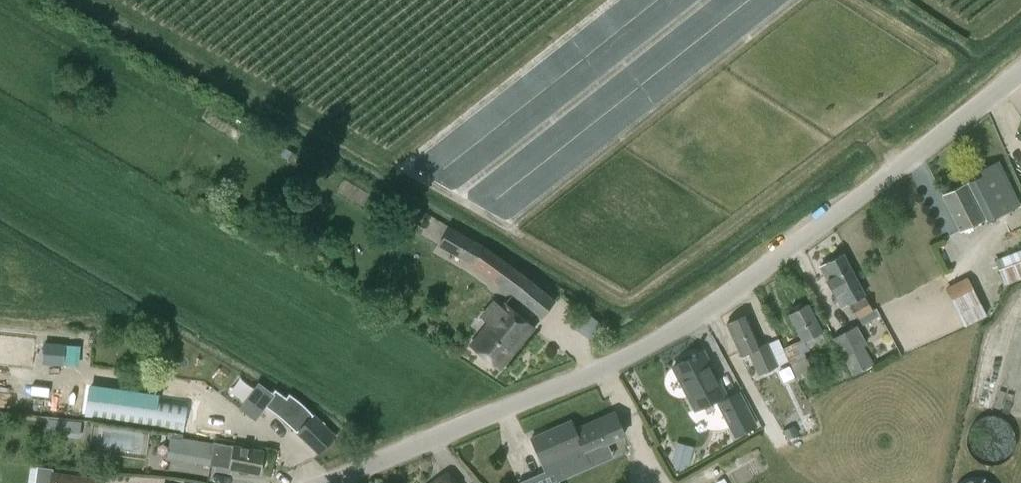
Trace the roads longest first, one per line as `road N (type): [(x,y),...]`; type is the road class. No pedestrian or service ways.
road 1 (unclassified): [(326,482),(567,387),(679,329),(1020,68)]

